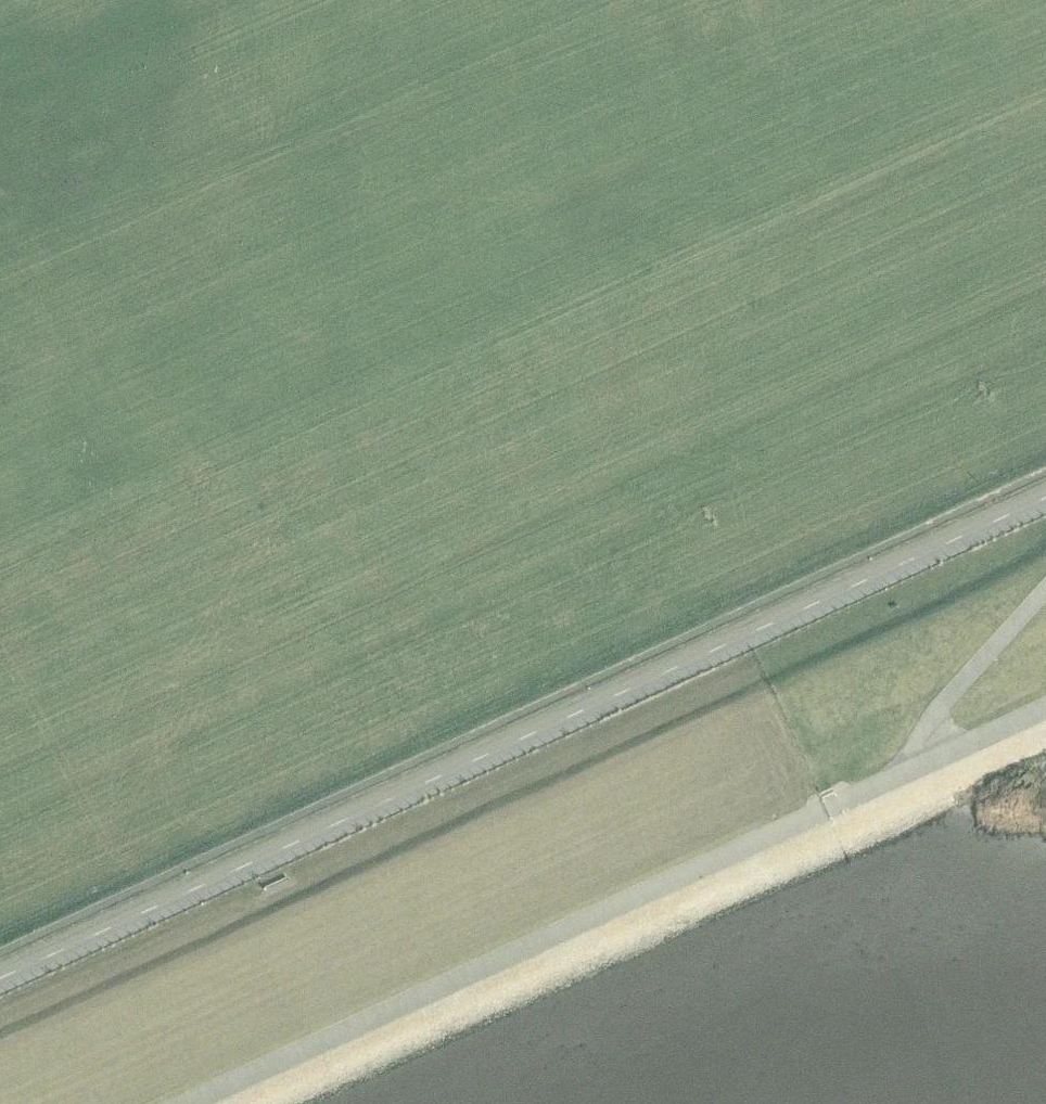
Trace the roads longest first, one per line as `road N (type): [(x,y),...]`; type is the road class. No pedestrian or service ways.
road 1 (residential): [(0,991),(1045,506)]
road 2 (track): [(1045,714),(193,1103)]

